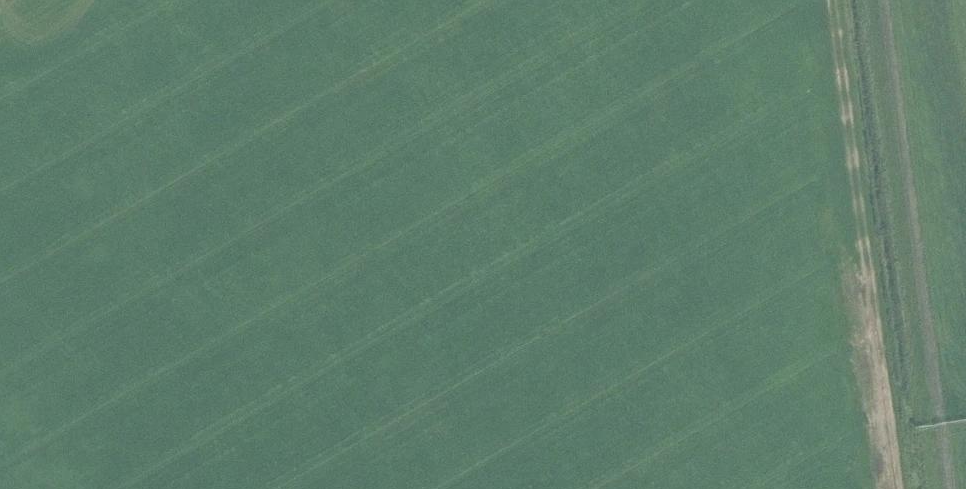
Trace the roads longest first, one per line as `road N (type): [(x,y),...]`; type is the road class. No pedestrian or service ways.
road 1 (track): [(845,113),(897,488)]

